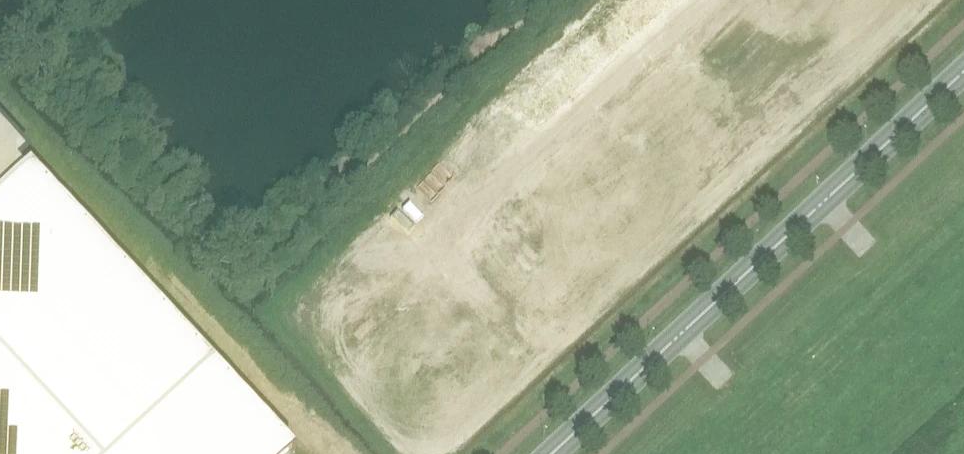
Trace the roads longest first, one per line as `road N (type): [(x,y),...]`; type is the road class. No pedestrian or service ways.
road 1 (secondary): [(963,74),(554,453)]

